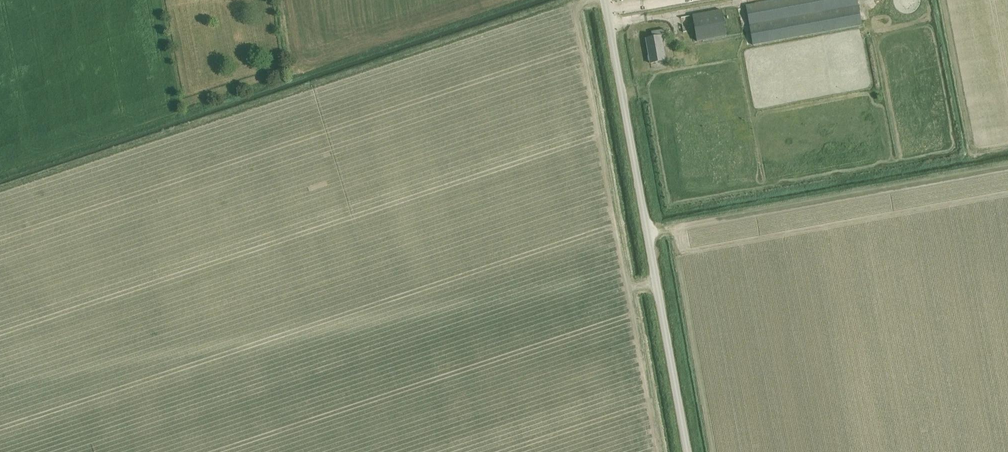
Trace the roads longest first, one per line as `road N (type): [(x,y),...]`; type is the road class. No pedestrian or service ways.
road 1 (unclassified): [(685,451),(605,0)]

